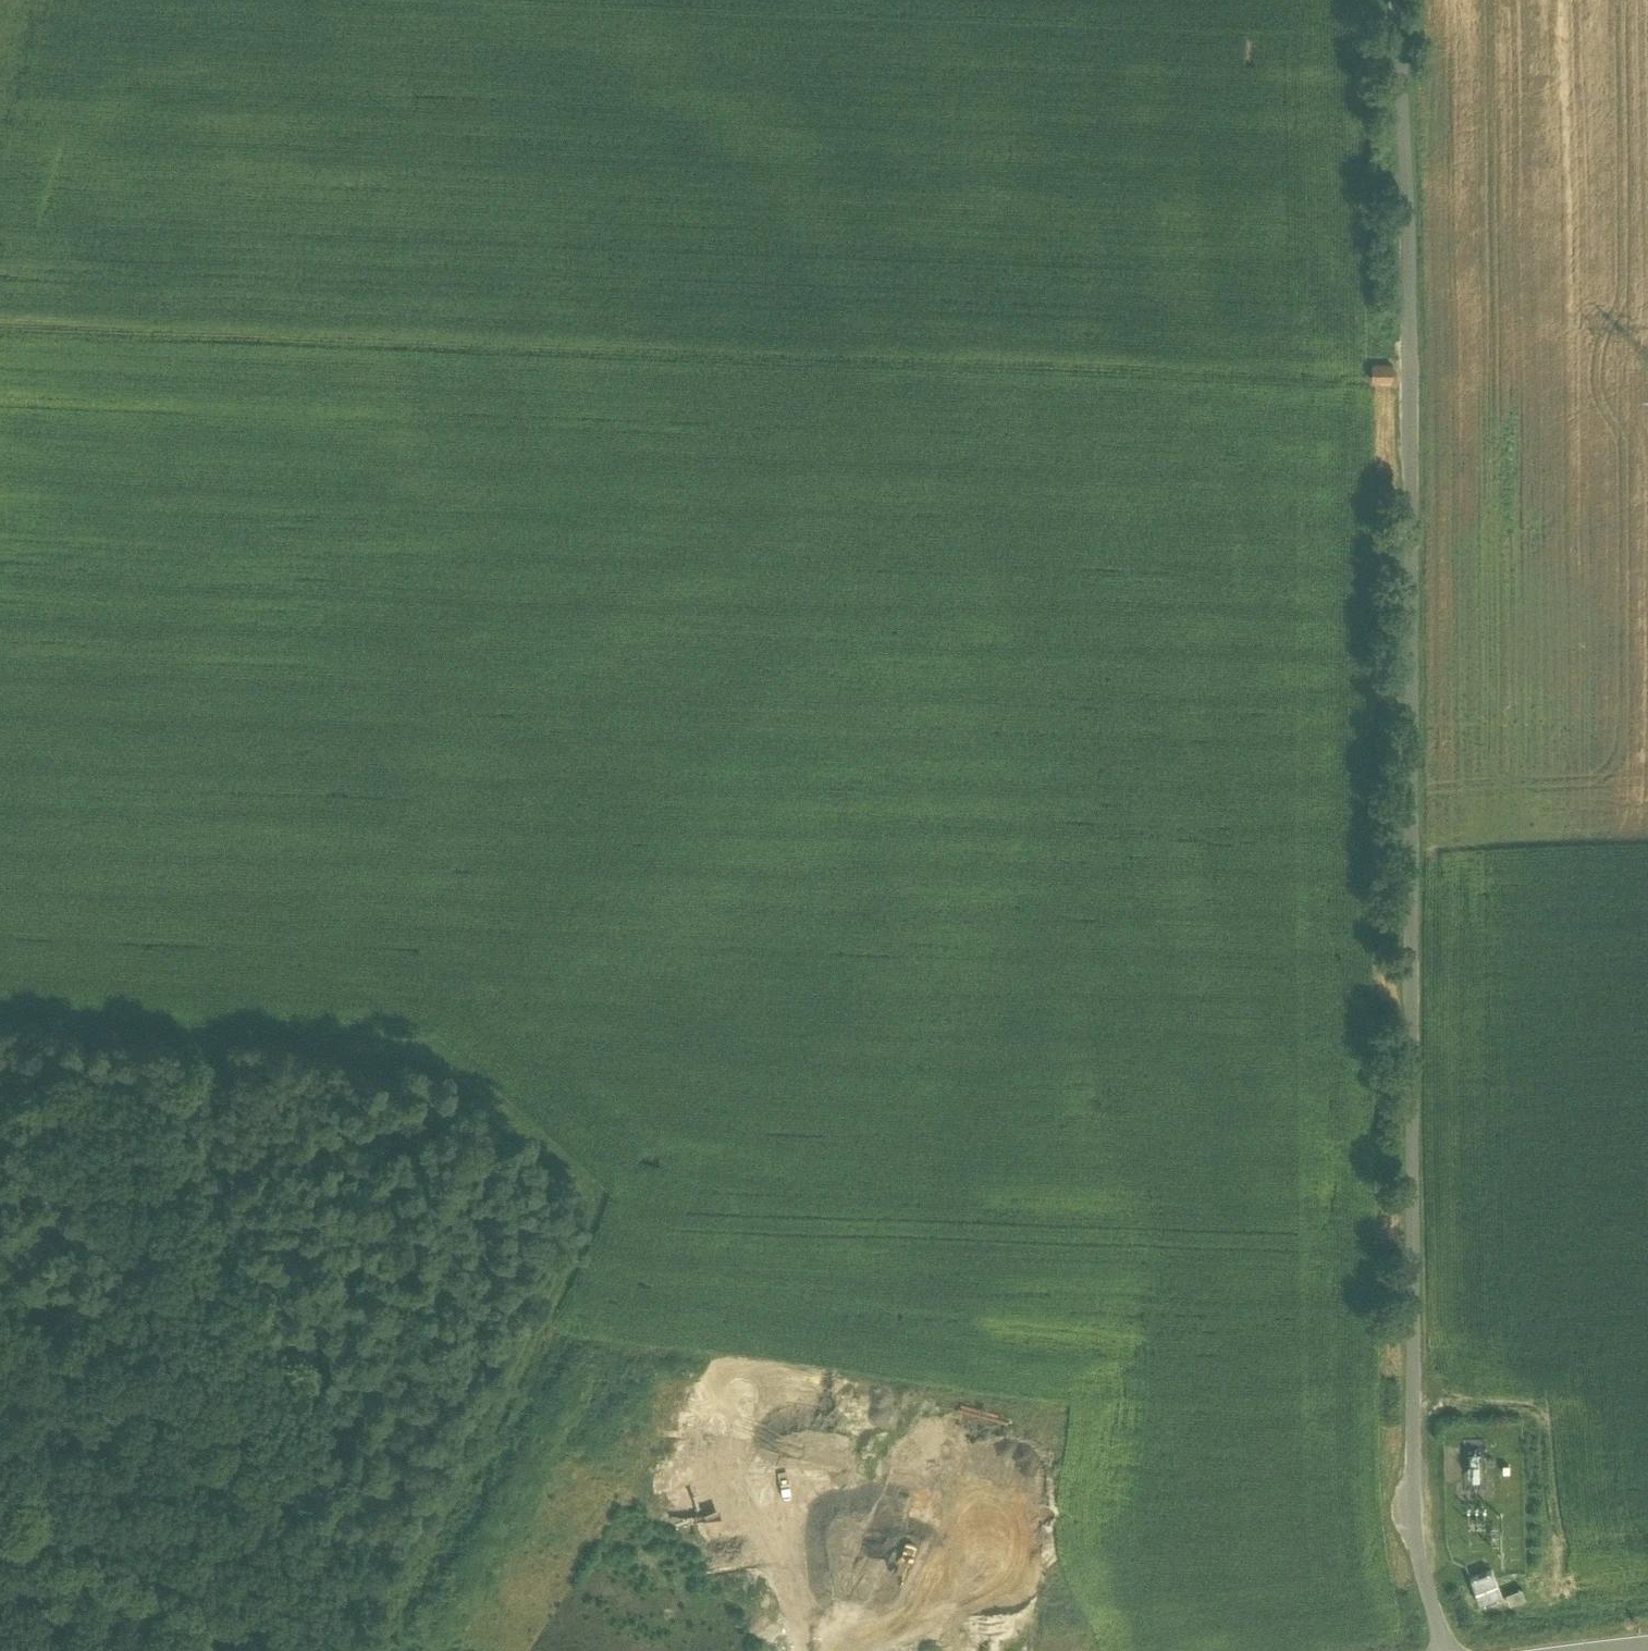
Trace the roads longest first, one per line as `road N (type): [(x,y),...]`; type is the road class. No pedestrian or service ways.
road 1 (residential): [(1393,0),(1411,1506),(1448,1650)]
road 2 (unclassified): [(333,1650),(0,1523)]

